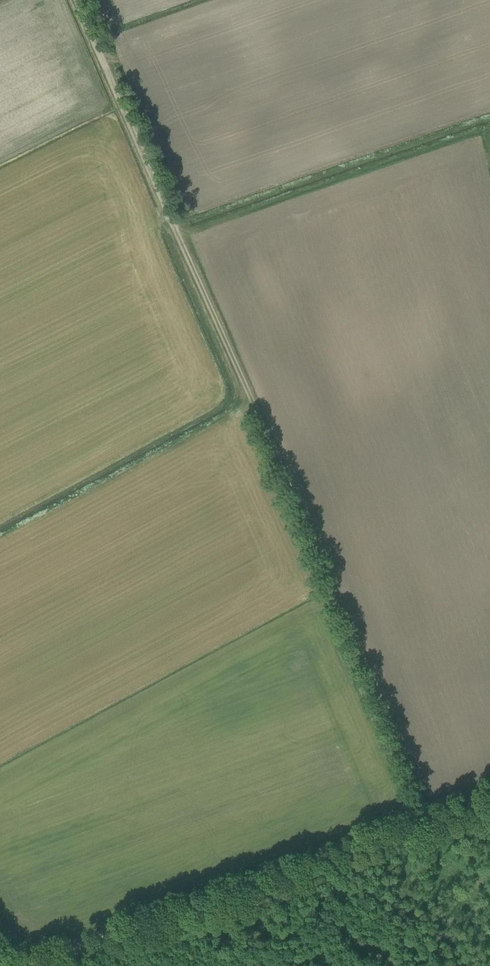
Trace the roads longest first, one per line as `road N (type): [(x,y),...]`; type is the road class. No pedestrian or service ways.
road 1 (track): [(80,0),(429,818)]
road 2 (track): [(8,965),(489,796)]
road 3 (track): [(489,116),(175,226)]

